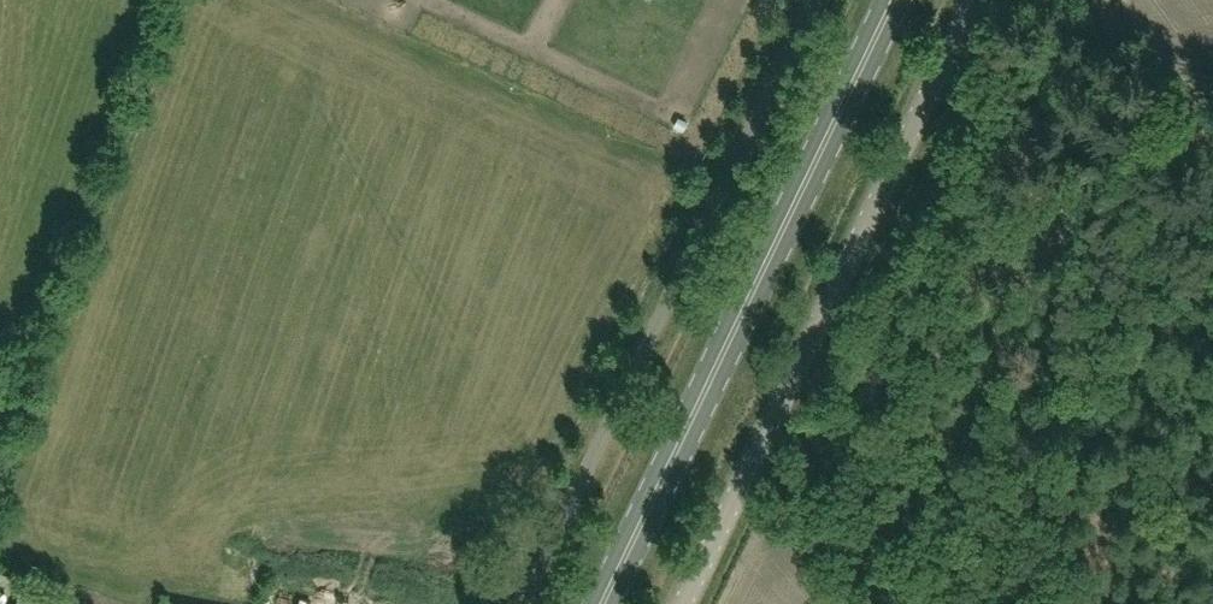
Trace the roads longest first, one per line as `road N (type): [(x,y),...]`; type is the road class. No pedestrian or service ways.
road 1 (unclassified): [(523,603),(816,0)]
road 2 (primary): [(601,603),(893,0)]
road 3 (unclassified): [(682,603),(973,0)]

